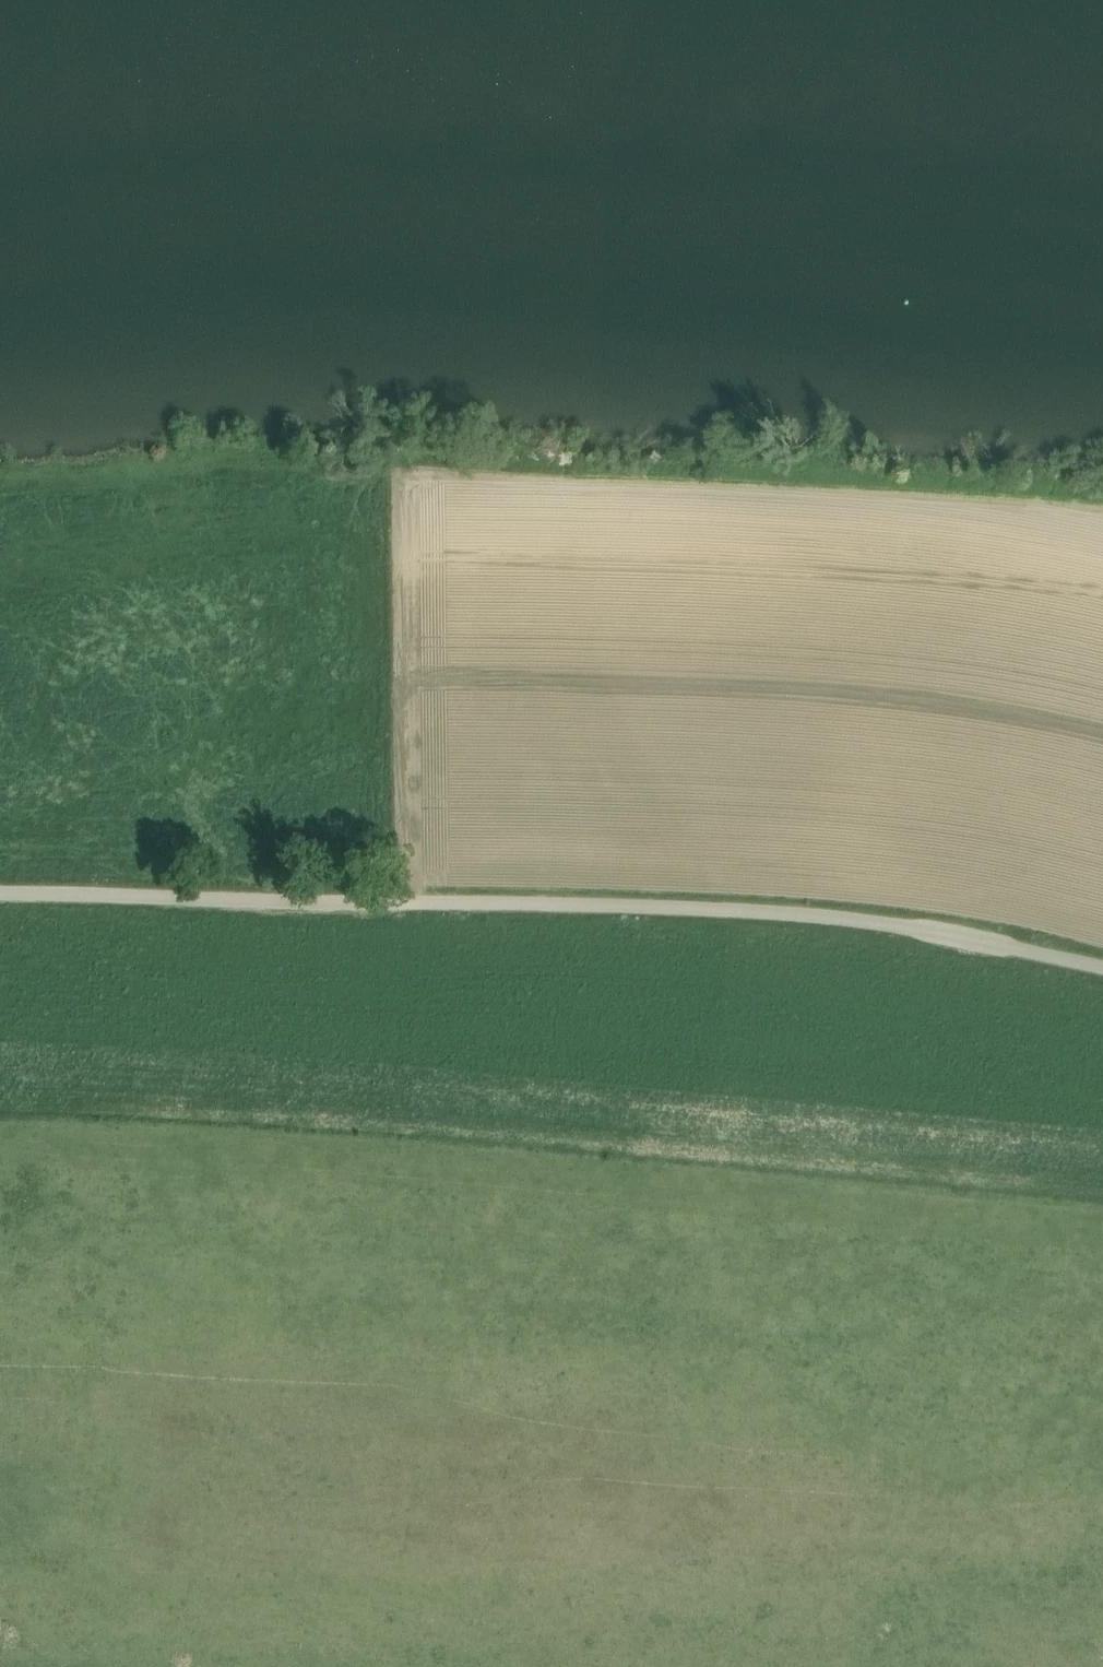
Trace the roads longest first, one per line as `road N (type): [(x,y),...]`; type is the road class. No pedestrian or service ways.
road 1 (unclassified): [(1102,967),(794,913),(0,893)]

